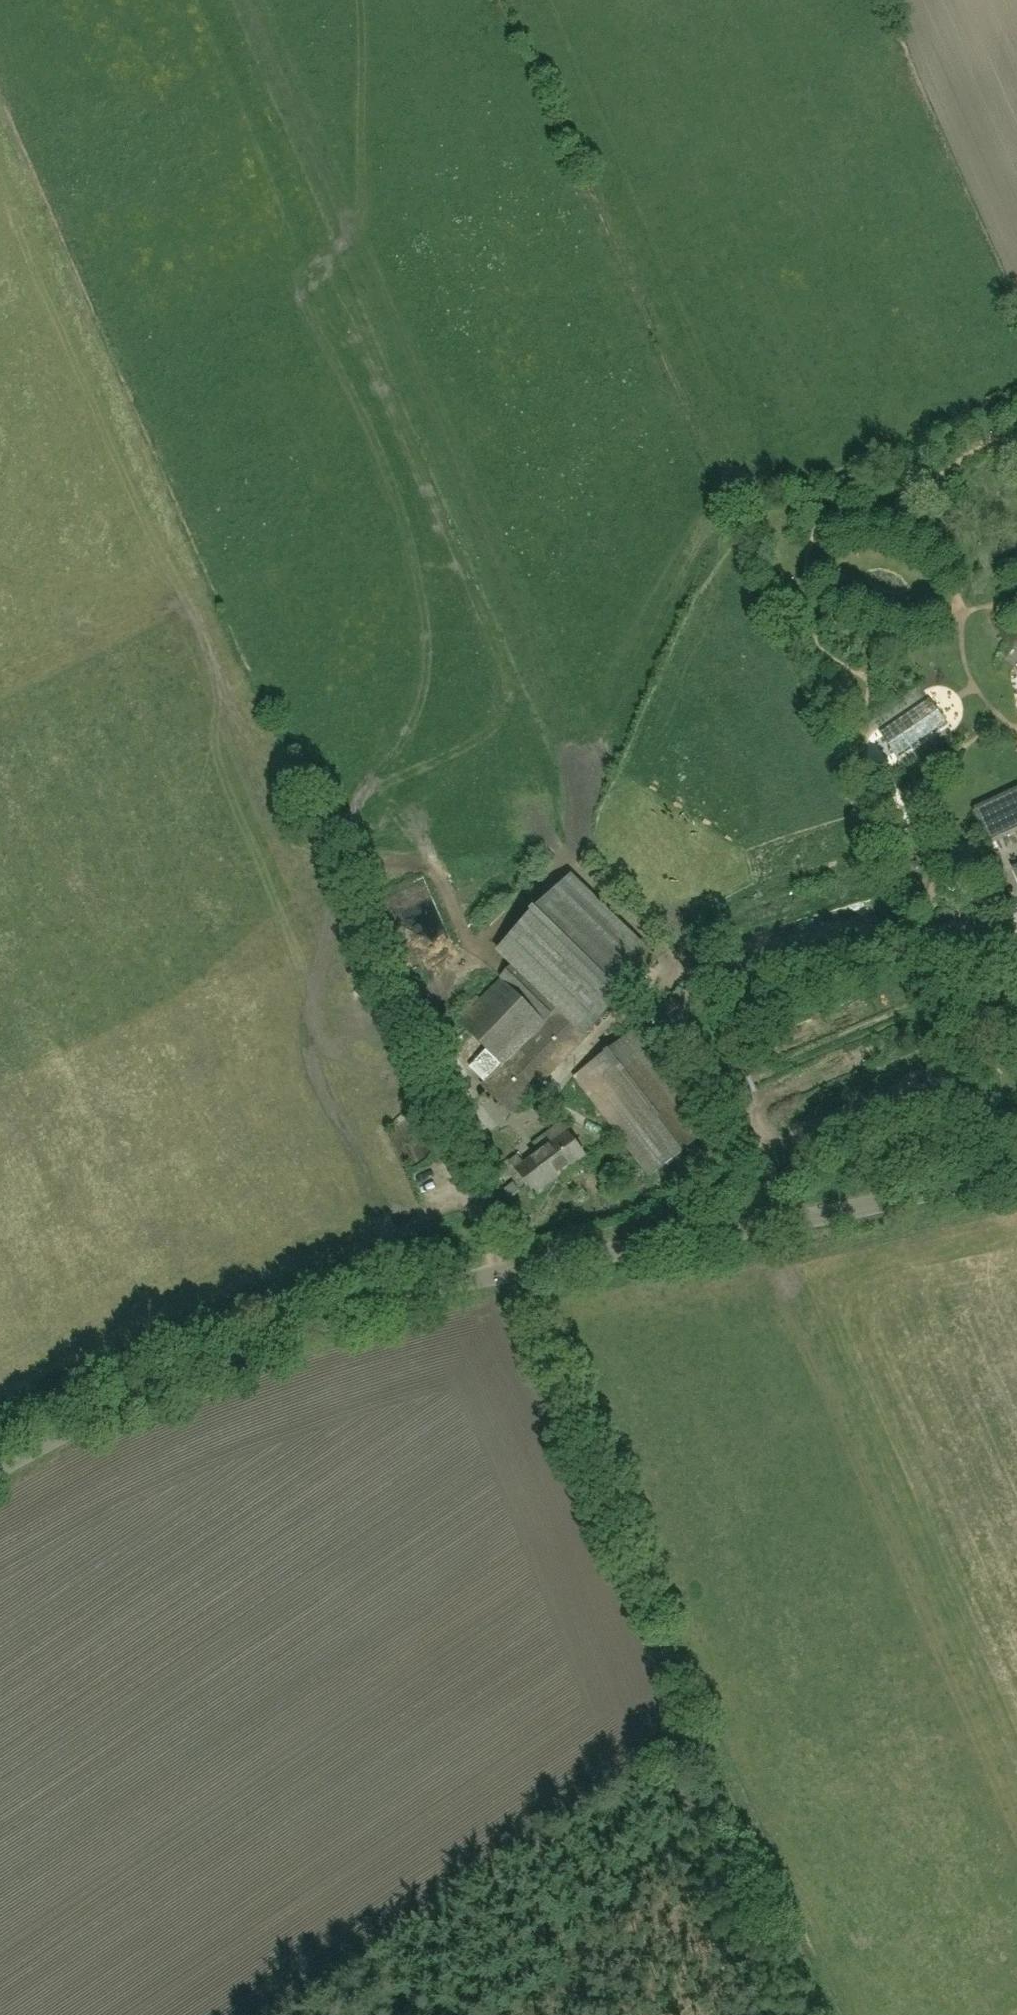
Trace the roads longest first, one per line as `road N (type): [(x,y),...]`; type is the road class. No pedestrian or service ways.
road 1 (unclassified): [(0,1469),(155,1387),(355,1311),(1016,1165)]
road 2 (track): [(830,2014),(510,1272)]

